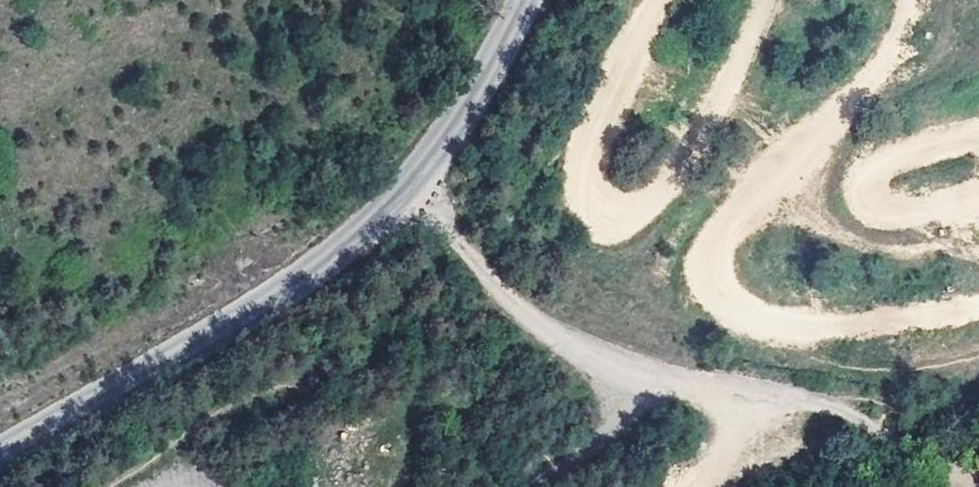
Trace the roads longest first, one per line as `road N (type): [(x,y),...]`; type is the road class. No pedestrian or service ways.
road 1 (unclassified): [(0,456),(279,298),(363,234),(439,151),(524,0)]

